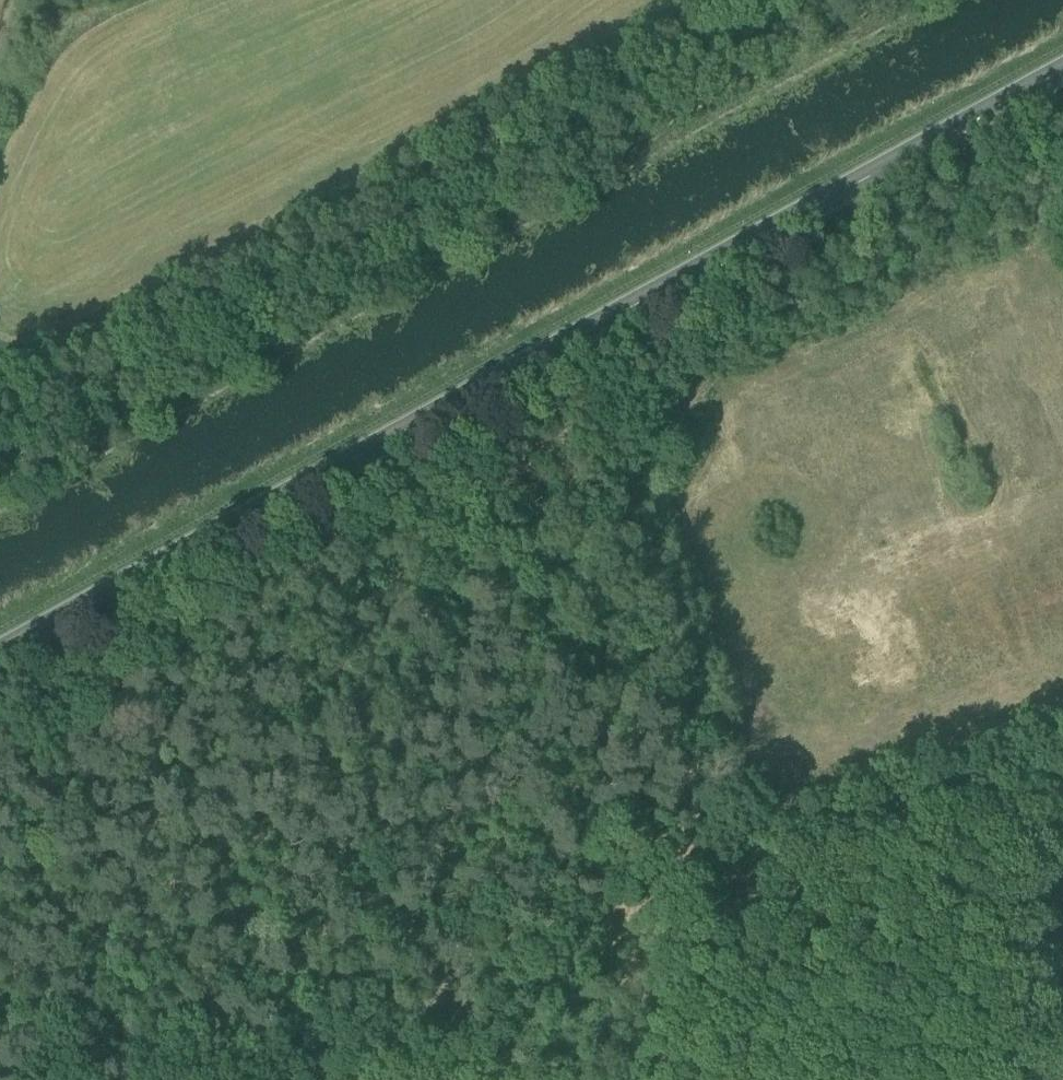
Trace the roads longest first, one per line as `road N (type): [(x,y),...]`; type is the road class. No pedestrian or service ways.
road 1 (primary): [(0,655),(1062,74)]
road 2 (track): [(866,0),(0,483)]
road 3 (track): [(638,872),(669,882),(708,877),(749,853),(1021,803),(1040,1077)]
road 4 (unclassified): [(926,1079),(1062,1076)]

